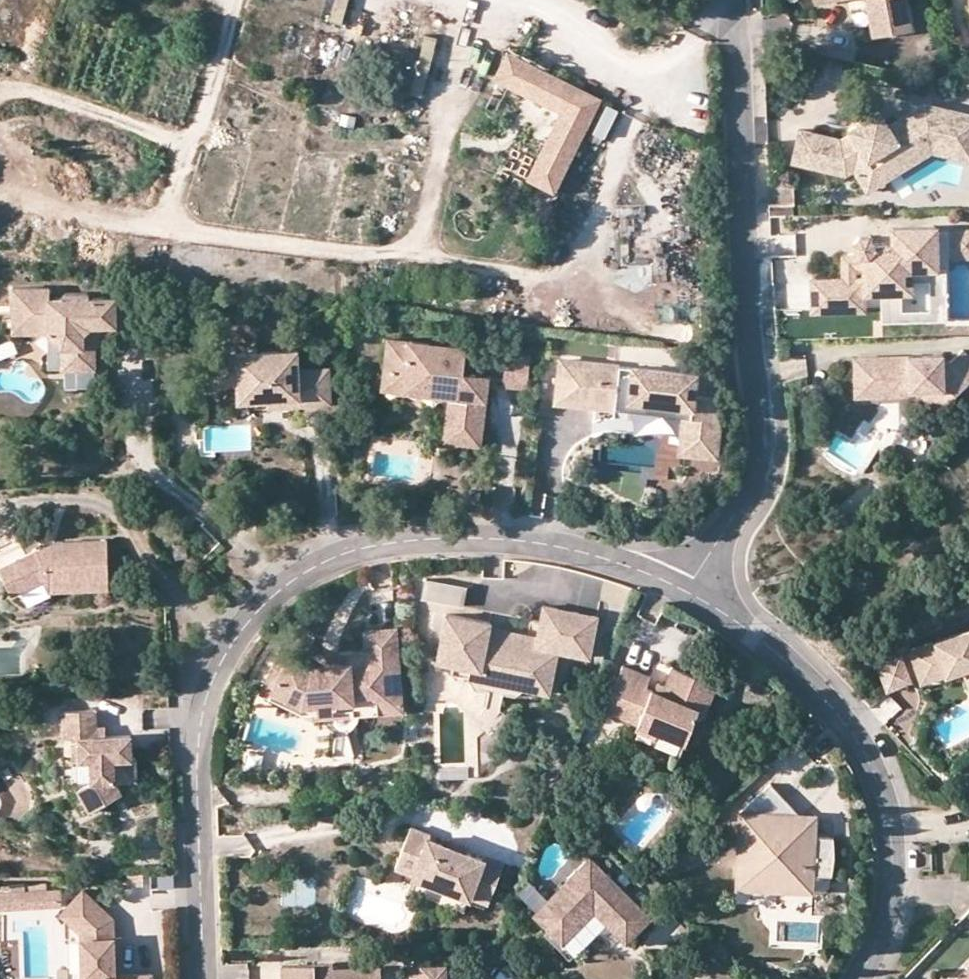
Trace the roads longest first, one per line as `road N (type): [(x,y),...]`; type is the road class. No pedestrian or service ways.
road 1 (residential): [(205,978),(201,710),(219,661),(269,596),(302,571),(361,547),(474,538),(617,560),(689,590)]
road 2 (residential): [(689,590),(741,507),(763,442),(738,0)]
road 3 (residential): [(689,590),(746,625),(840,716),(861,747),(888,813),(892,885),(860,978)]

